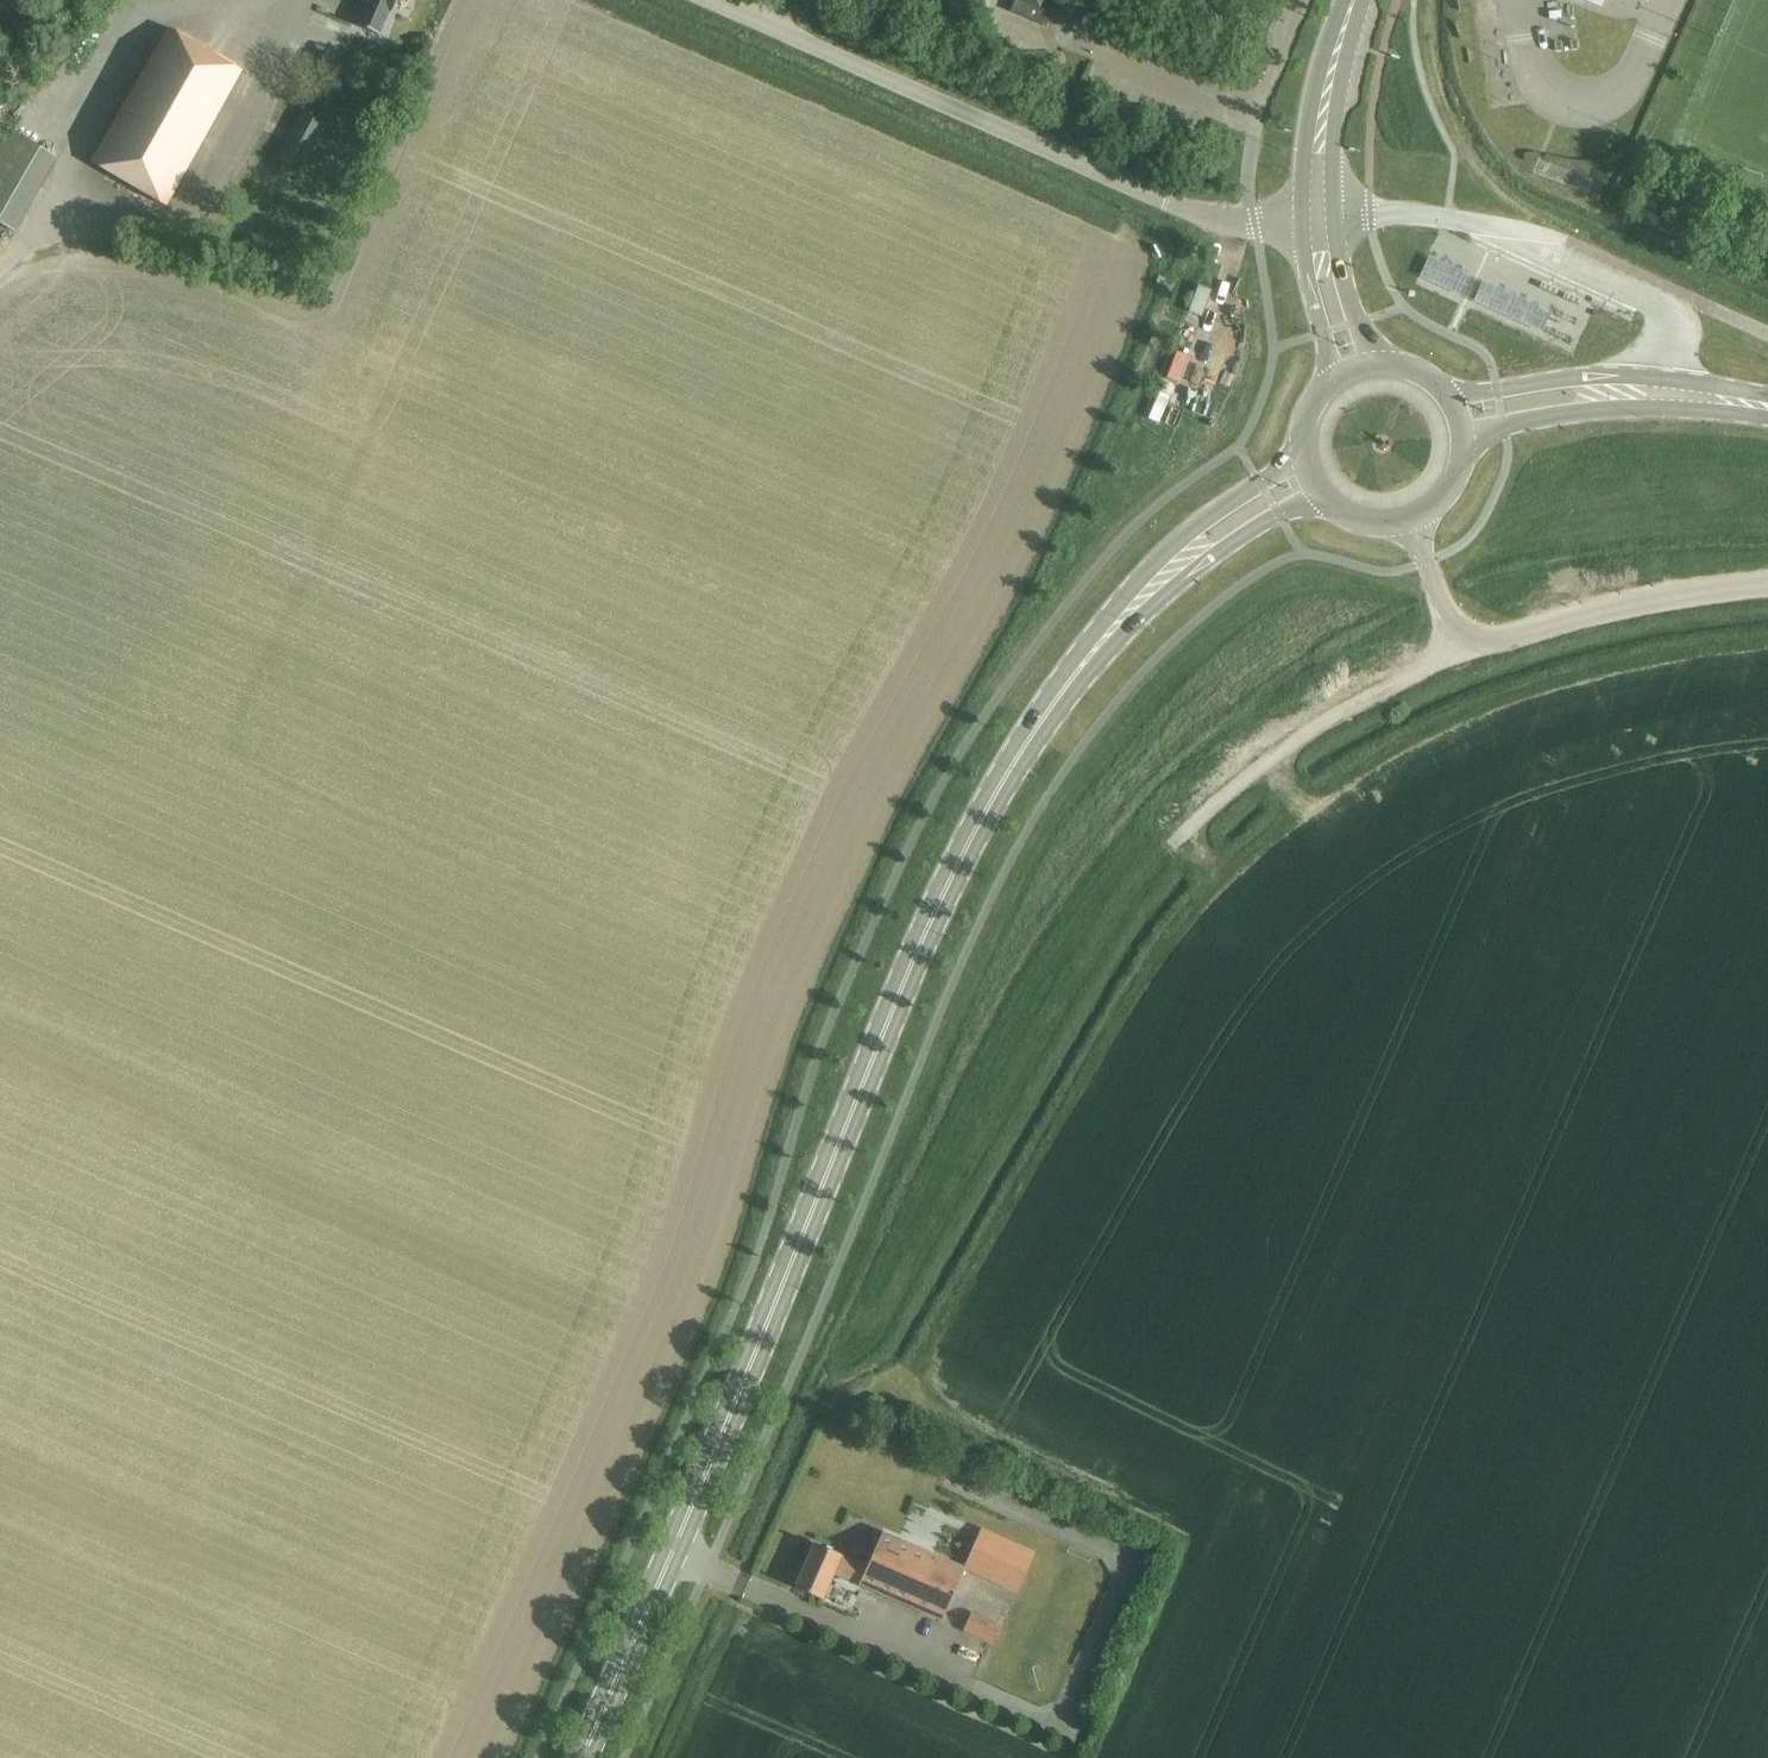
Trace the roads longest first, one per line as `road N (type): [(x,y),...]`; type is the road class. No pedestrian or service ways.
road 1 (secondary): [(582,1757),(925,934),(1027,744),(1098,650),(1187,559)]
road 2 (unclassified): [(1255,226),(1223,224),(1166,202),(708,0)]
road 3 (unclassified): [(1767,584),(1653,598),(1462,652),(1415,518)]
road 4 (residential): [(1306,0),(1254,116),(1248,165),(1255,226)]
road 5 (tertiary): [(1320,218),(1319,147),(1354,0)]
road 6 (secondary): [(1660,390),(1553,383),(1440,395)]
road 7 (secondary): [(1460,458),(1506,430),(1660,390)]
road 8 (tertiary): [(1320,218),(1312,282),(1338,385)]
road 9 (secondary): [(1306,449),(1209,518),(1187,559)]
road 10 (tertiary): [(1378,370),(1320,218)]
road 11 (secondary): [(1187,559),(1327,501)]

